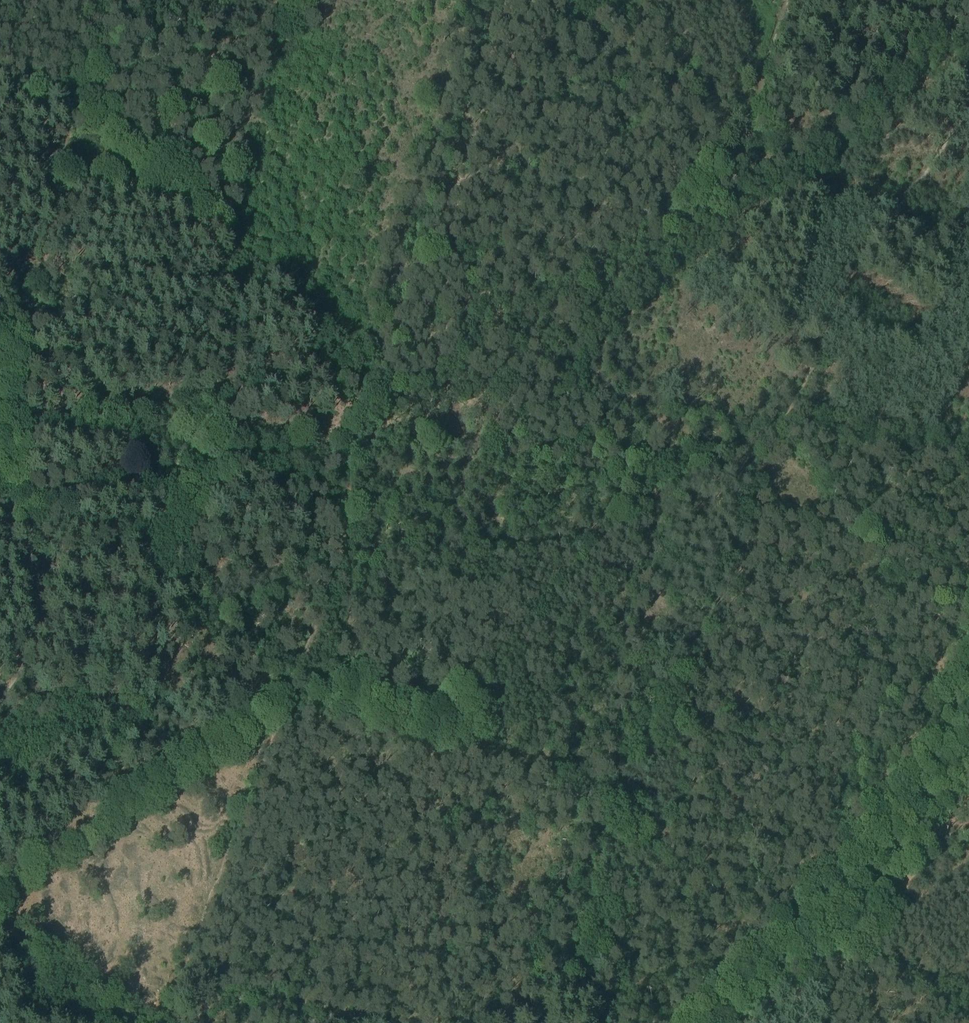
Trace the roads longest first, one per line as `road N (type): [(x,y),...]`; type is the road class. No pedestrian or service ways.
road 1 (track): [(0,84),(91,116),(377,362)]
road 2 (track): [(968,761),(710,1022)]

